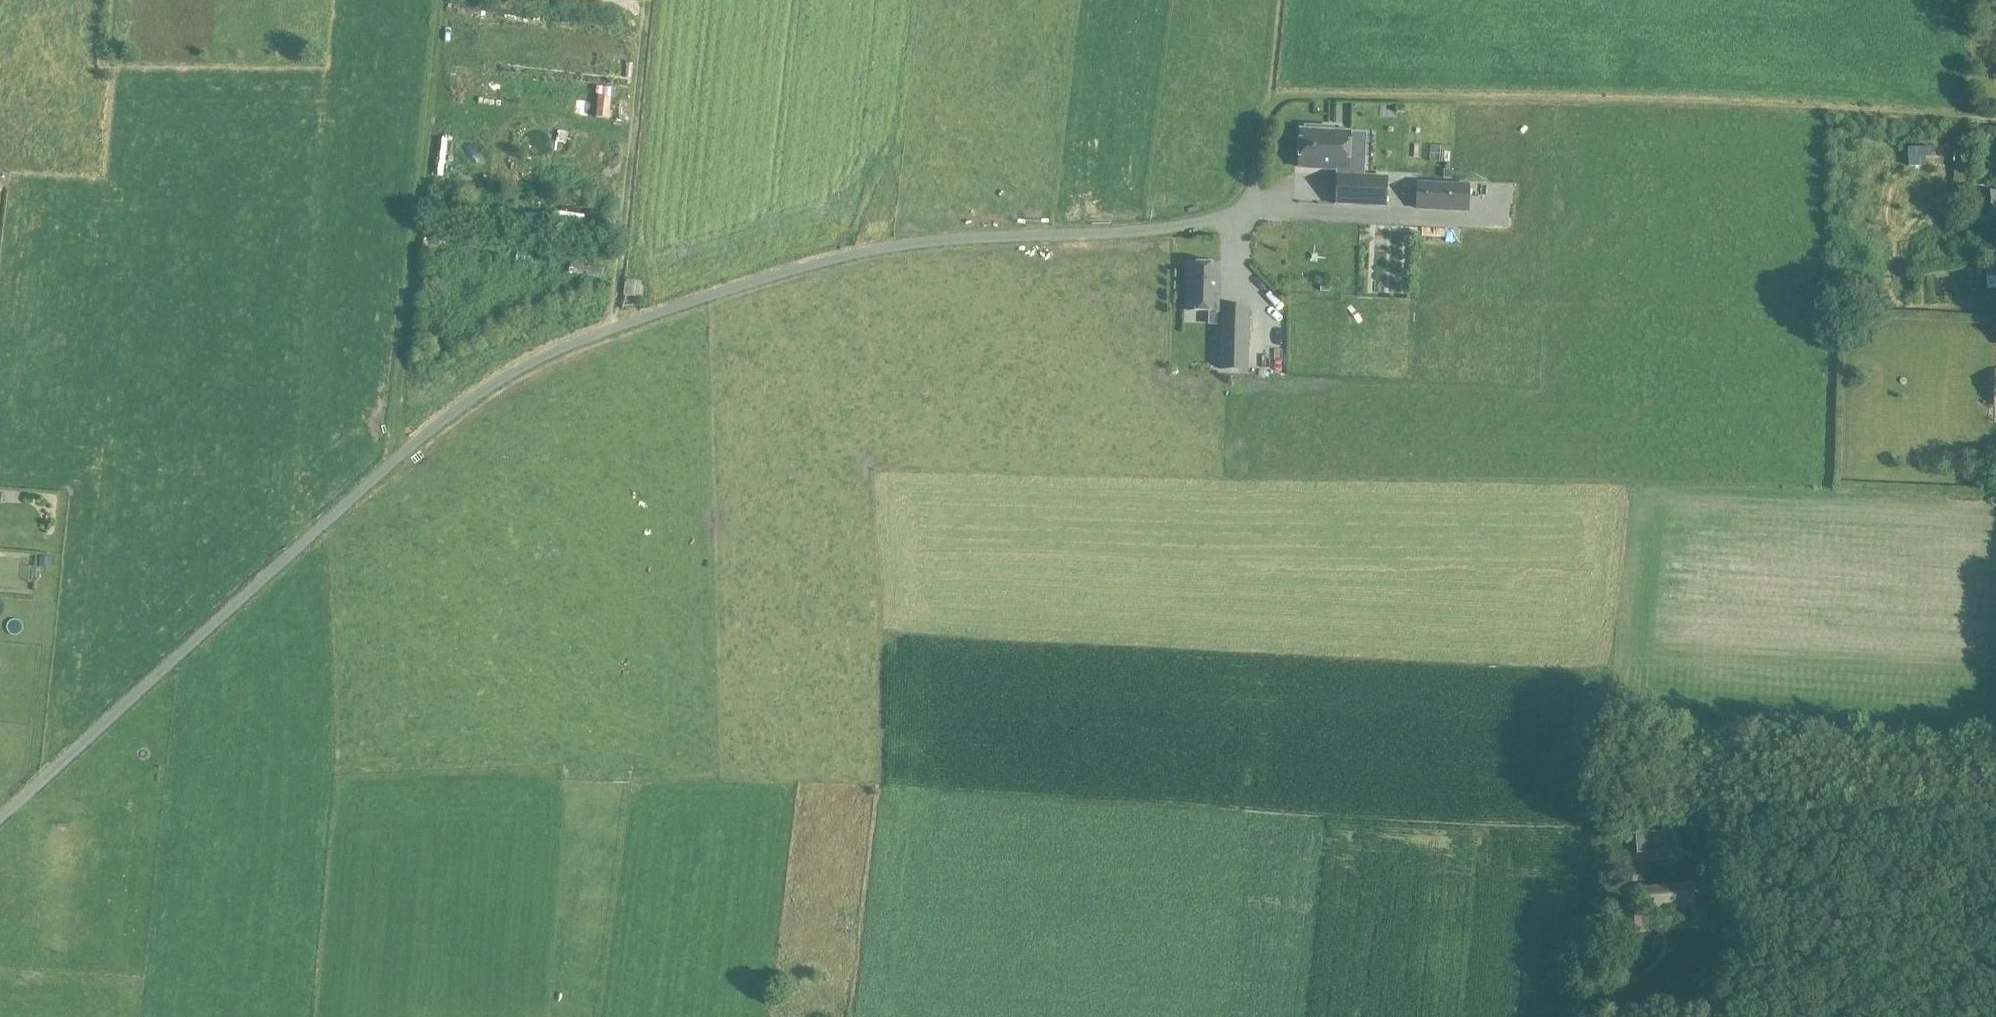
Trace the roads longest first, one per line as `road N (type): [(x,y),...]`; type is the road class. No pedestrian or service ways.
road 1 (unclassified): [(0,819),(391,465),(496,385),(606,335),(840,263),(1222,215),(1258,169),(1261,129)]

